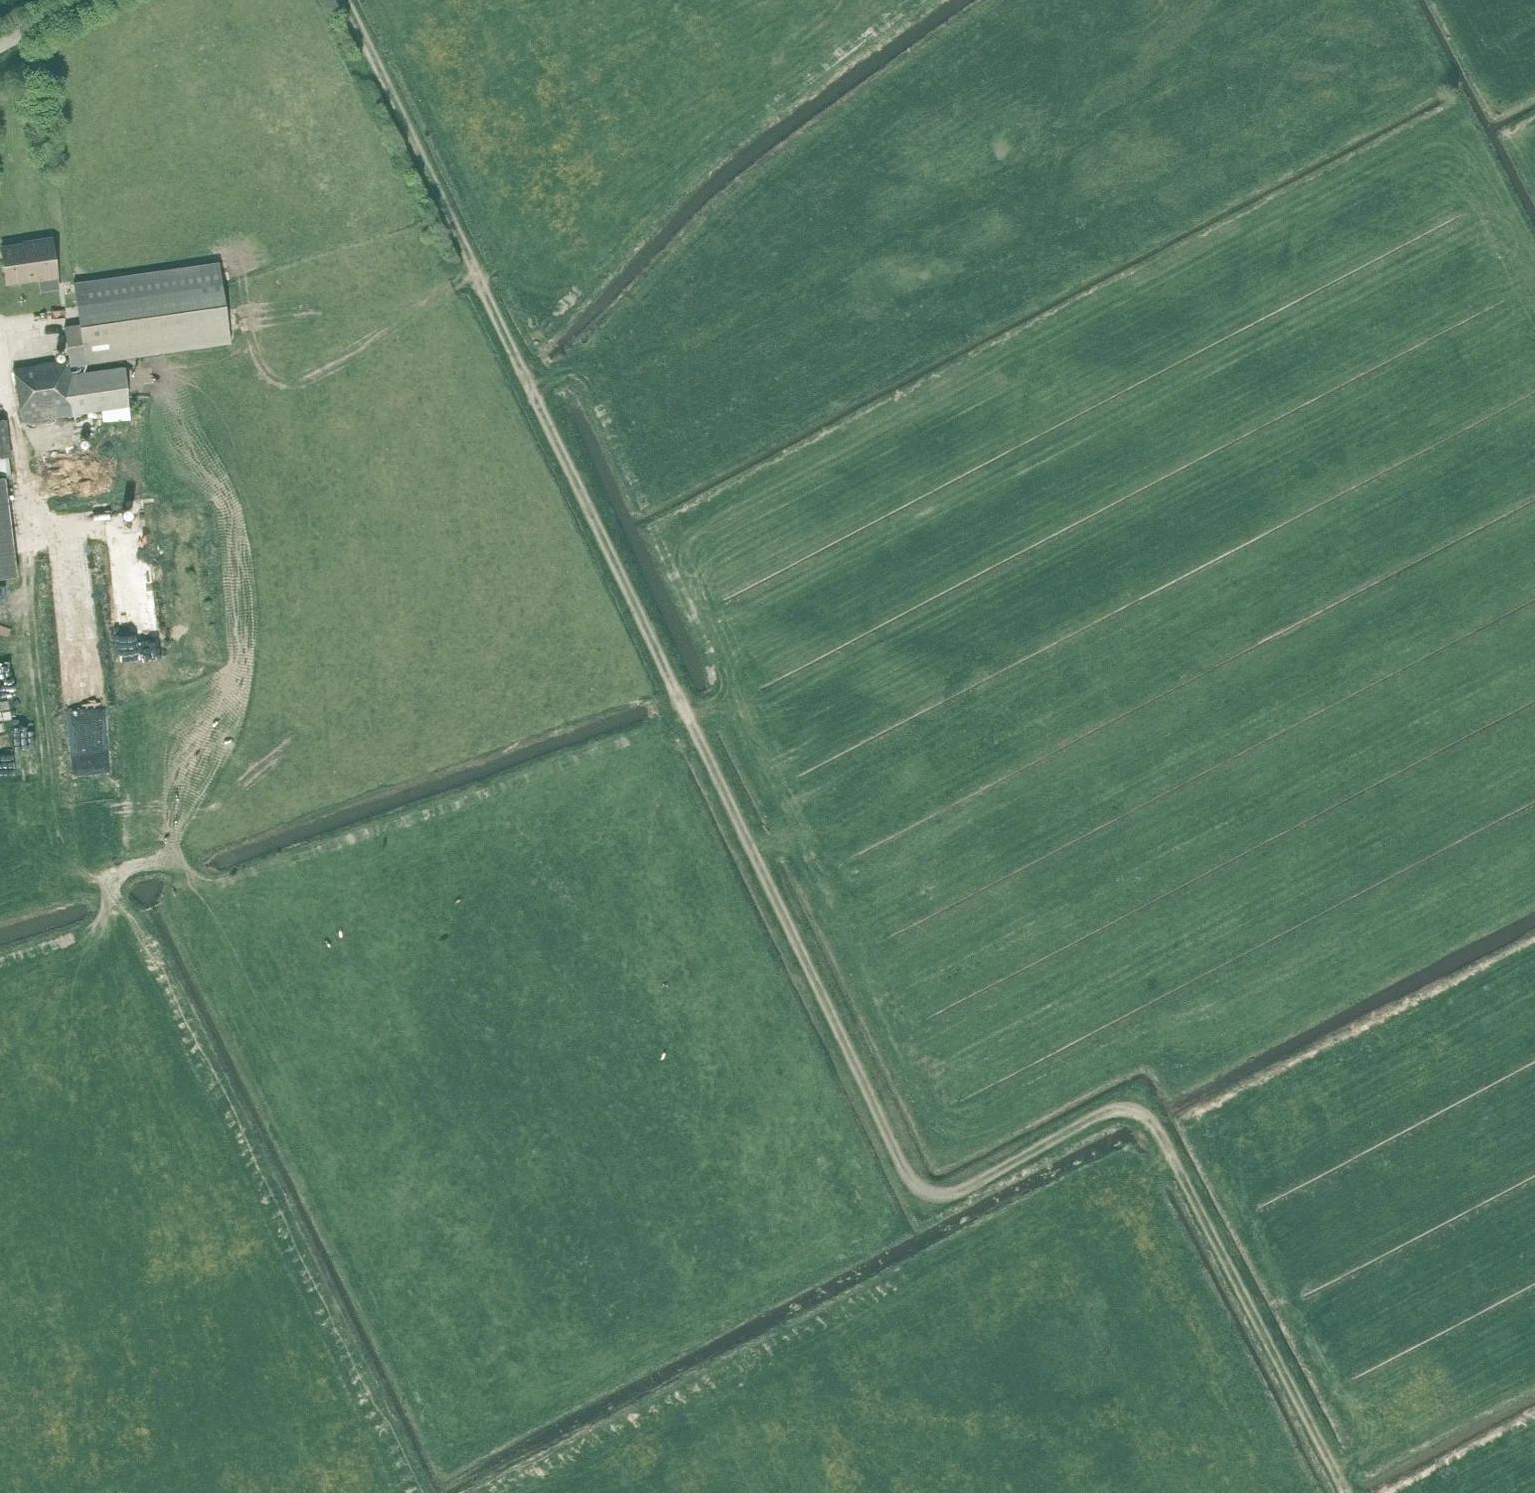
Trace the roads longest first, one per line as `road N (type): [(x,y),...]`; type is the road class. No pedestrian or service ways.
road 1 (track): [(1345,1492),(1153,1123),(1141,1115),(1111,1111),(953,1195),(913,1184),(344,0)]

